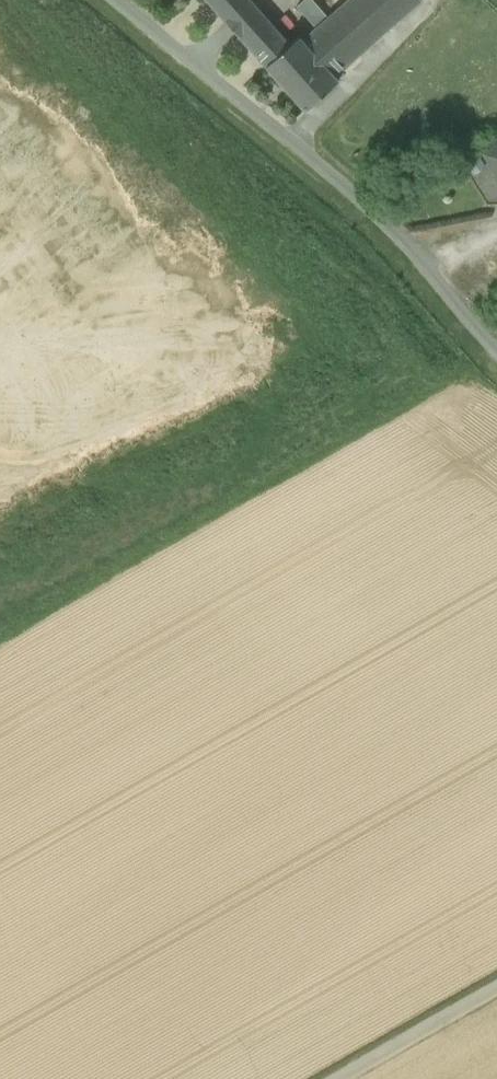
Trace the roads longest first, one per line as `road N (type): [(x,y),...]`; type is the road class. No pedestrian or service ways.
road 1 (unclassified): [(116,0),(397,232),(496,350)]
road 2 (unclassified): [(337,1078),(496,988)]

